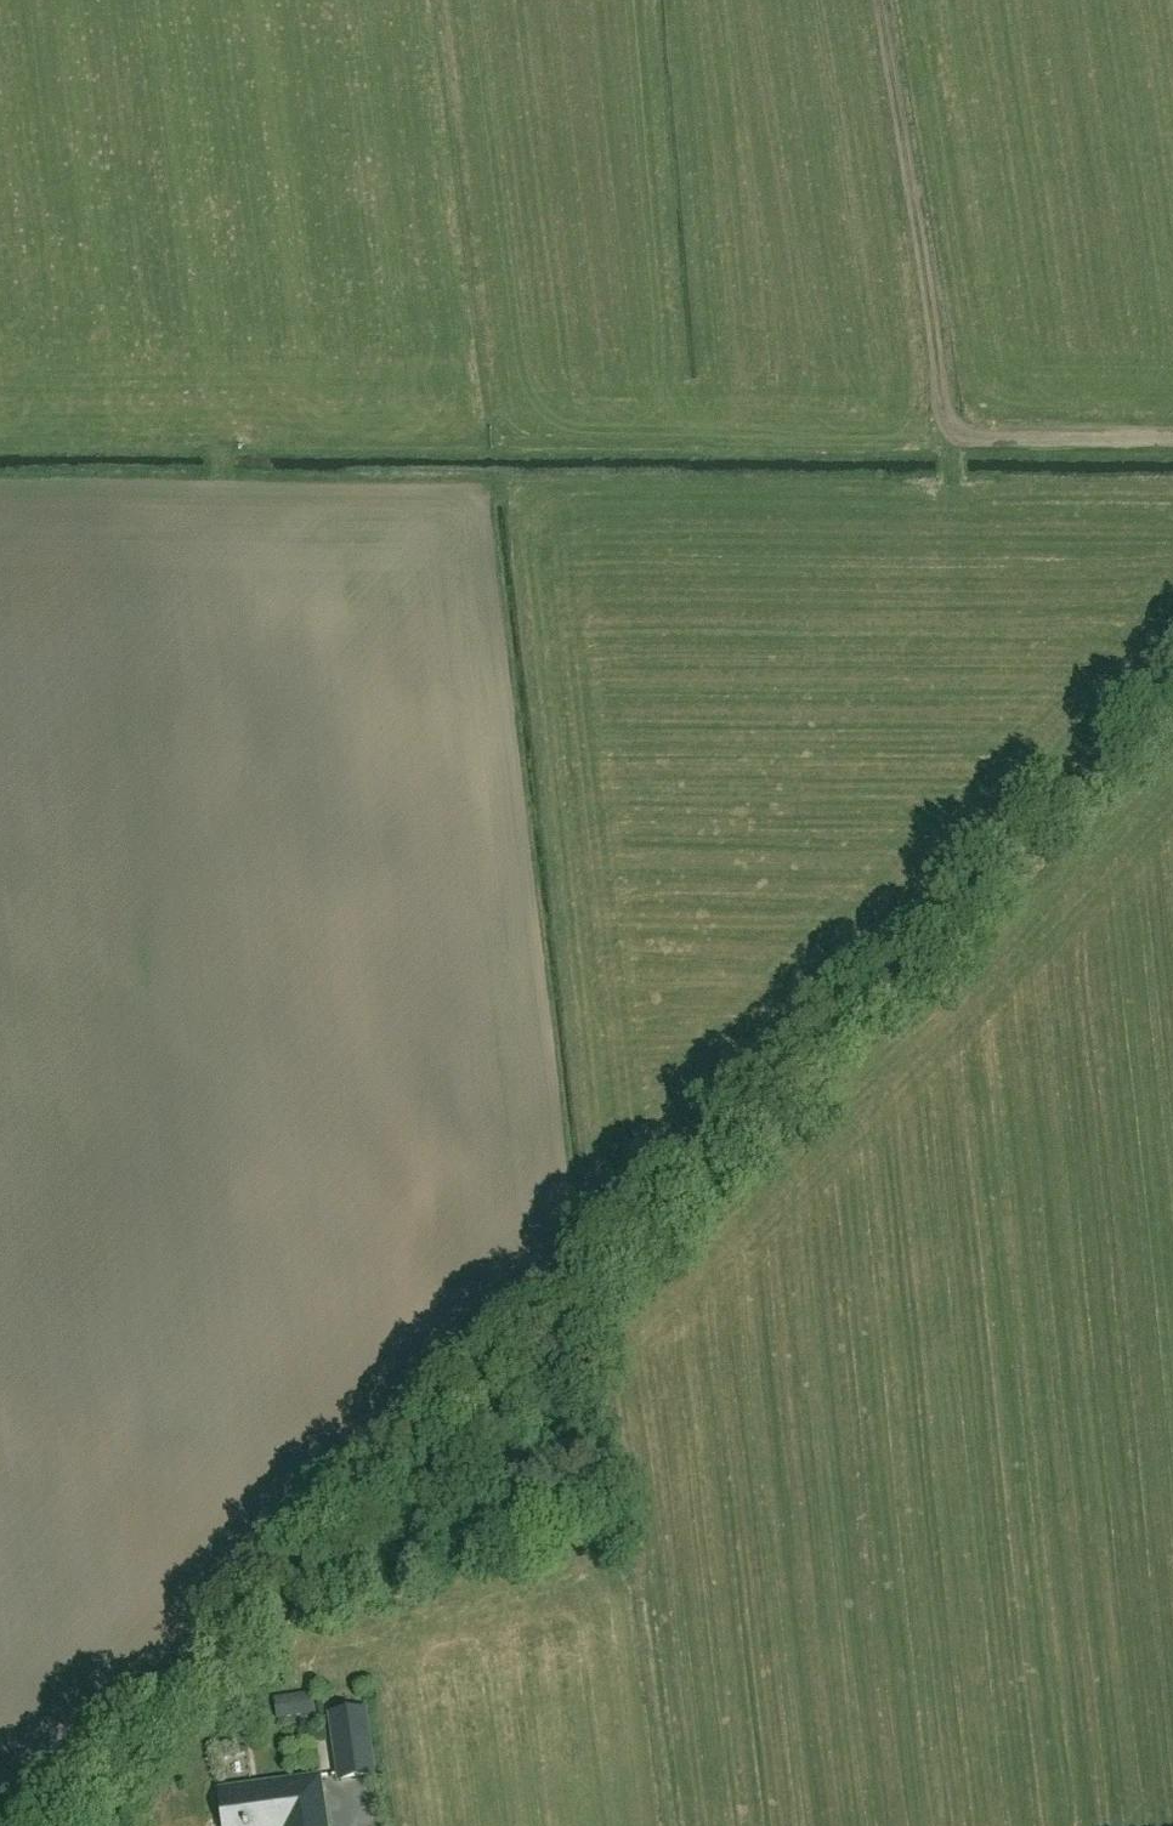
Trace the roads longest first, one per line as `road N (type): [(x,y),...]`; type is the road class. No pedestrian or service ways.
road 1 (track): [(58,1825),(1172,706)]
road 2 (track): [(1172,434),(956,431),(879,0)]

